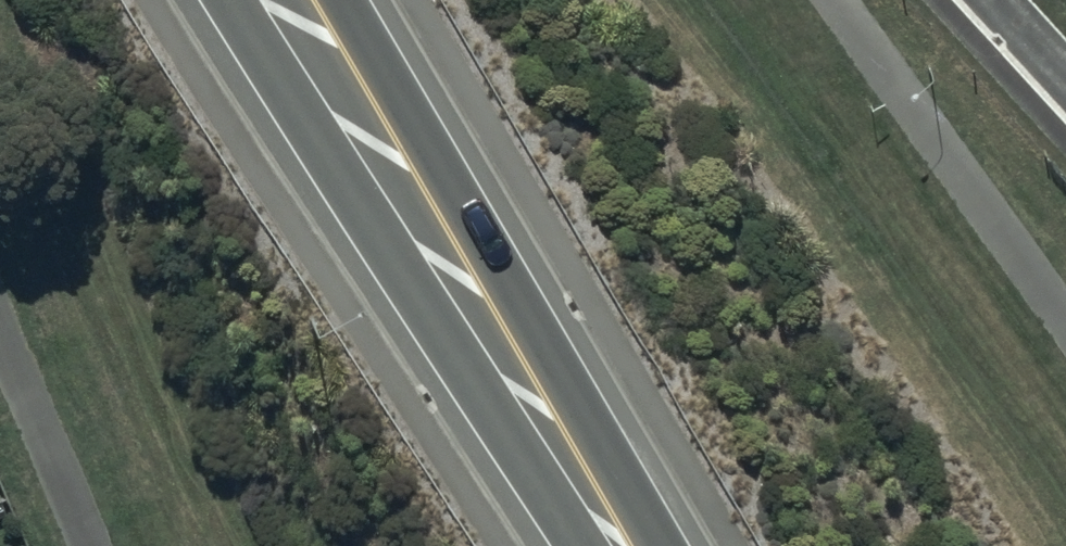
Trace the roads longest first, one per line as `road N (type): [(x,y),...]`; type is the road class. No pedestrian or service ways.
road 1 (secondary): [(580,545),(229,0)]
road 2 (secondary): [(339,0),(660,545)]

